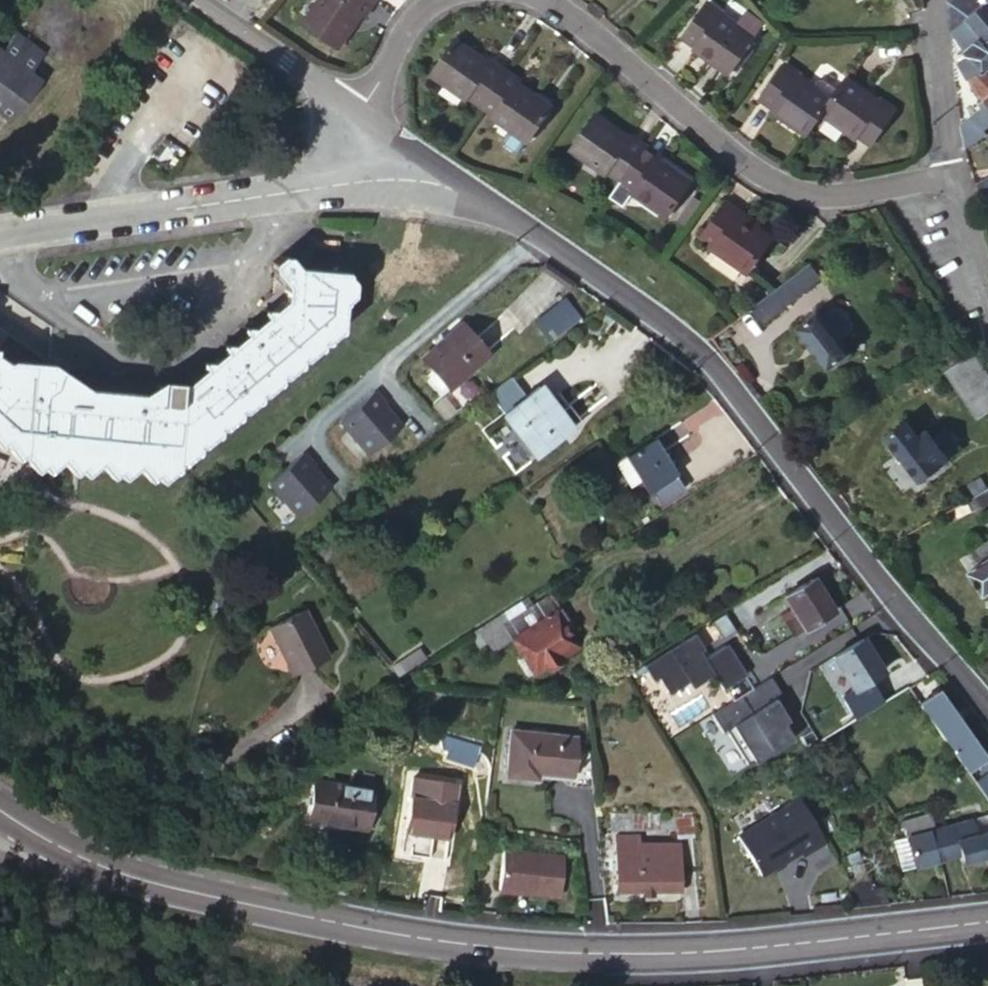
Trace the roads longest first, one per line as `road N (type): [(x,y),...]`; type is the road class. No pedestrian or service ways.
road 1 (primary): [(987,920),(697,950),(448,944),(132,877),(73,854),(0,809)]
road 2 (residential): [(540,235),(703,355),(987,706)]
road 3 (residential): [(541,0),(764,180),(824,196),(953,177)]
road 4 (residential): [(417,181),(332,185),(0,233)]
road 5 (residential): [(203,0),(357,121)]
road 6 (residential): [(540,235),(392,361)]
road 7 (residential): [(938,0),(953,177)]
road 8 (residential): [(392,361),(316,433),(337,472)]
road 9 (residential): [(357,121),(414,19),(436,0)]
road 10 (residential): [(417,181),(476,199),(540,235)]

